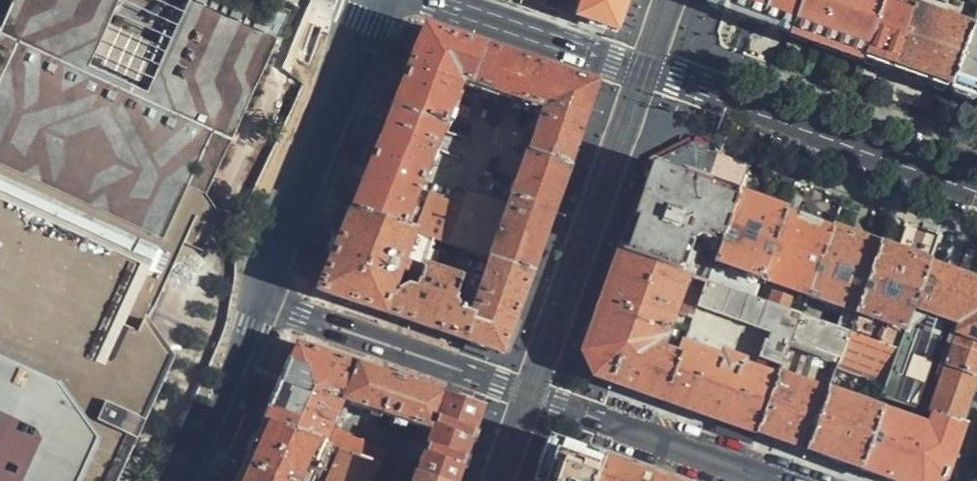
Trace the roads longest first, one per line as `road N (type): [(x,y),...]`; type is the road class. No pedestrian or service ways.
road 1 (primary): [(440,0),(976,187)]
road 2 (residential): [(769,480),(262,301)]
road 3 (primary): [(85,480),(241,111)]
road 4 (primary): [(262,301),(381,0)]
road 5 (primary): [(187,480),(262,301)]
road 6 (primary): [(241,111),(343,0)]

